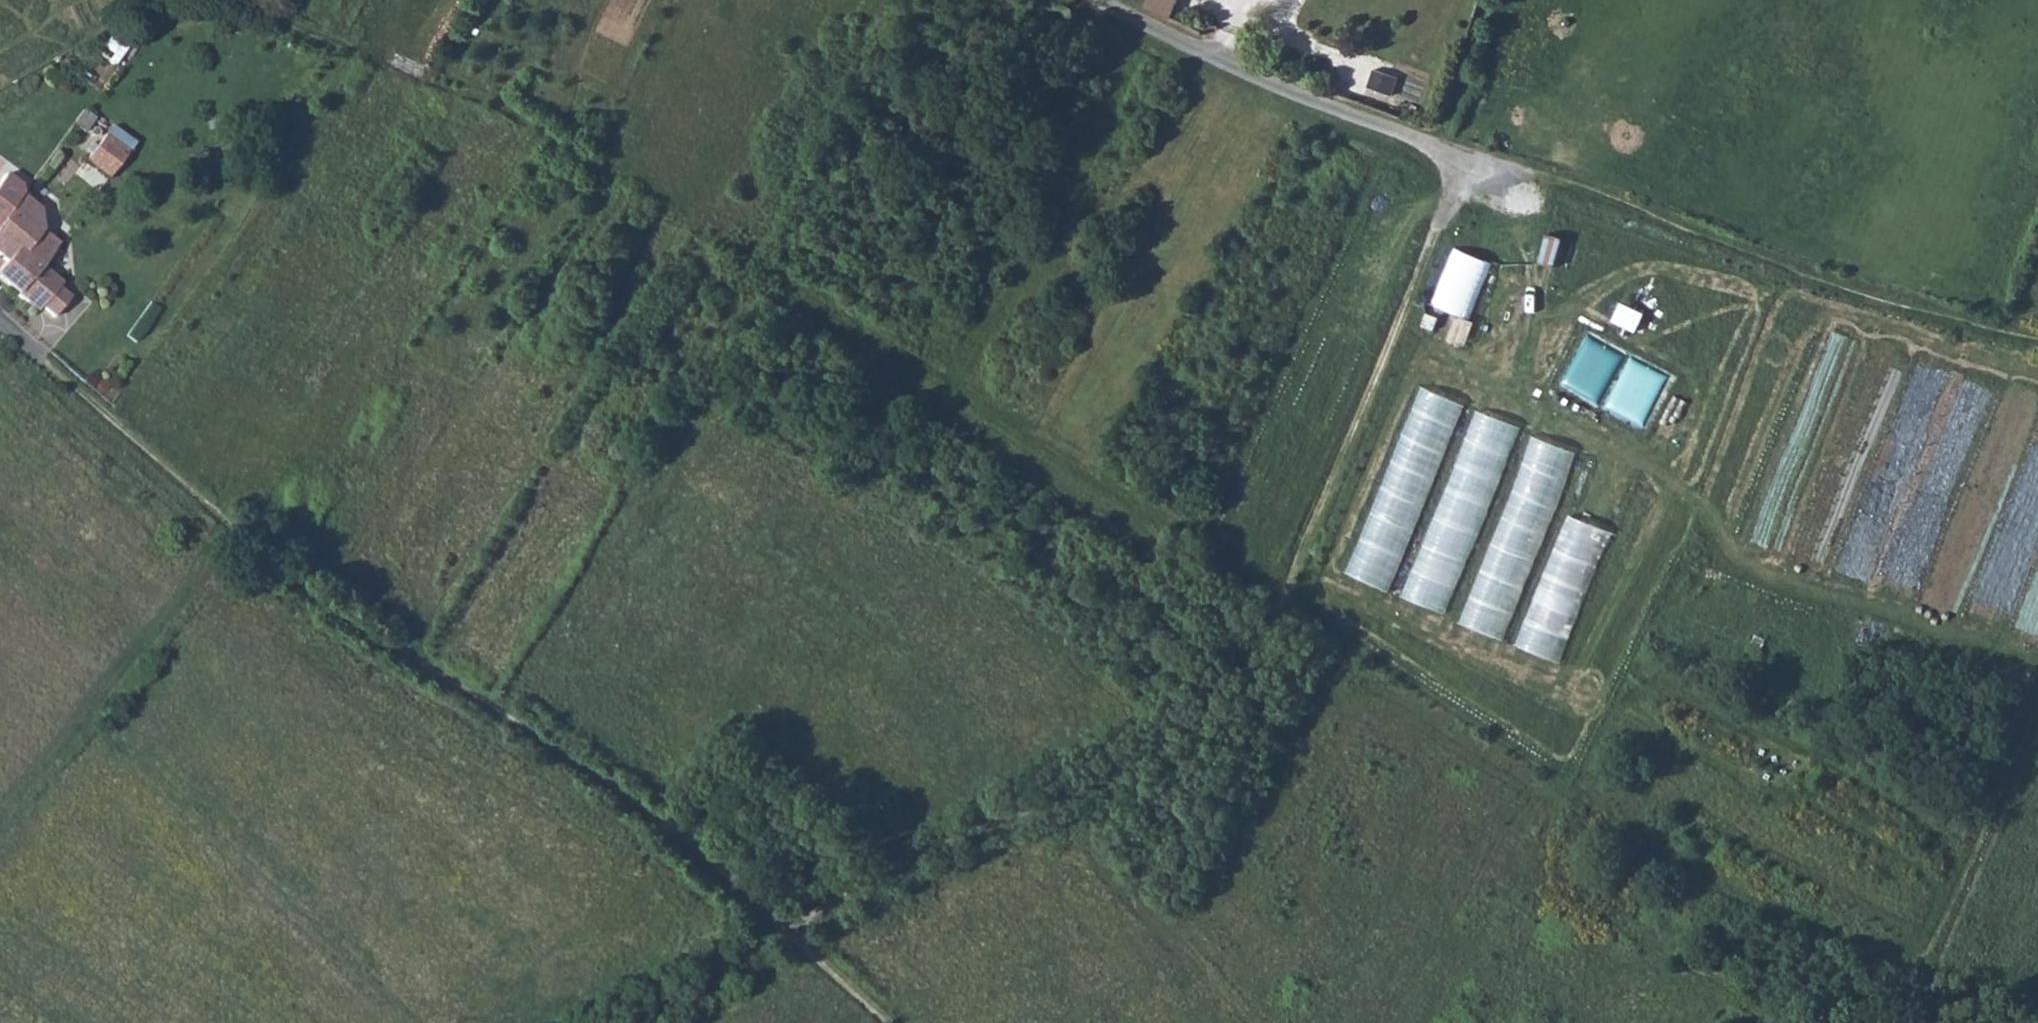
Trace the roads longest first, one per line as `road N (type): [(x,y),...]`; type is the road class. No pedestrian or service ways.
road 1 (track): [(790,928),(939,845),(1149,761),(1250,656),(1285,595),(1446,207),(1451,148)]
road 2 (track): [(45,359),(225,523),(316,590),(522,716),(790,928)]
road 3 (unclassified): [(1451,148),(1263,77),(1110,0)]
road 4 (track): [(790,928),(888,1022)]

